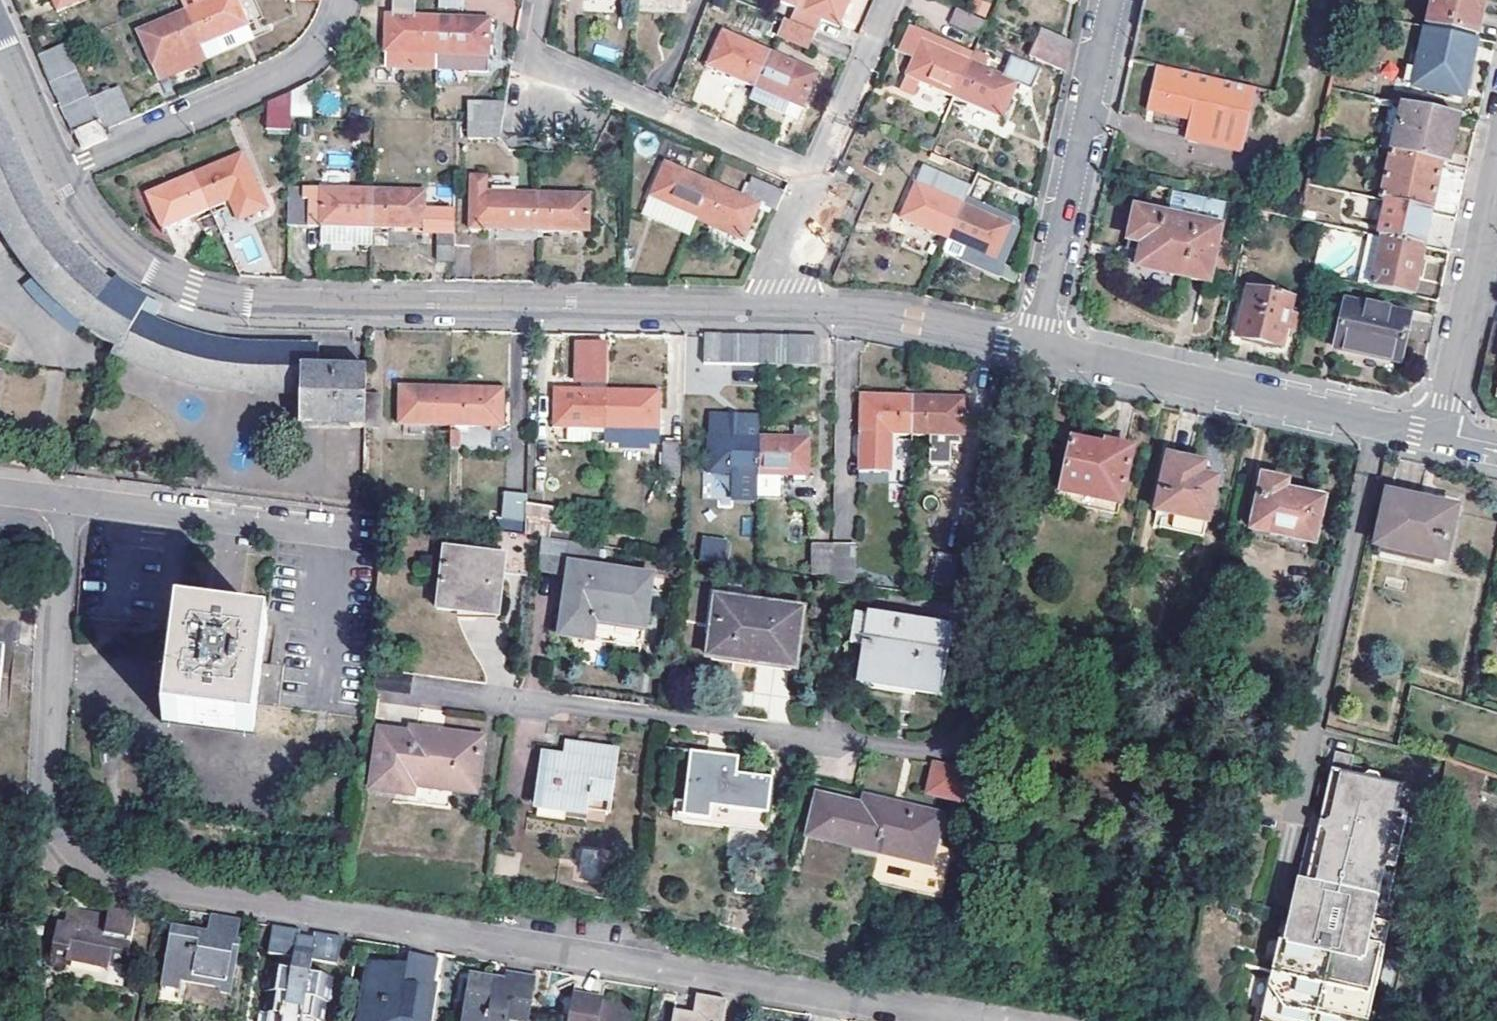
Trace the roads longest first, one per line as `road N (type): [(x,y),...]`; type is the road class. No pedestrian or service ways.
road 1 (residential): [(67,498),(46,795),(63,845),(84,861),(115,874),(962,1020)]
road 2 (residential): [(772,312),(218,298),(173,284),(125,256),(92,222),(61,173)]
road 3 (residential): [(1439,432),(1034,347)]
road 4 (residential): [(541,0),(535,64),(812,181)]
road 5 (residential): [(1034,347),(1111,0)]
road 6 (residential): [(61,173),(288,71),(324,39),(340,0)]
road 7 (residential): [(67,498),(341,535)]
road 8 (residential): [(1034,347),(893,318),(772,312)]
road 9 (residential): [(1496,174),(1439,432)]
road 10 (residential): [(890,0),(812,181)]
road 11 (residential): [(61,173),(0,32)]
road 12 (residential): [(812,181),(772,312)]

